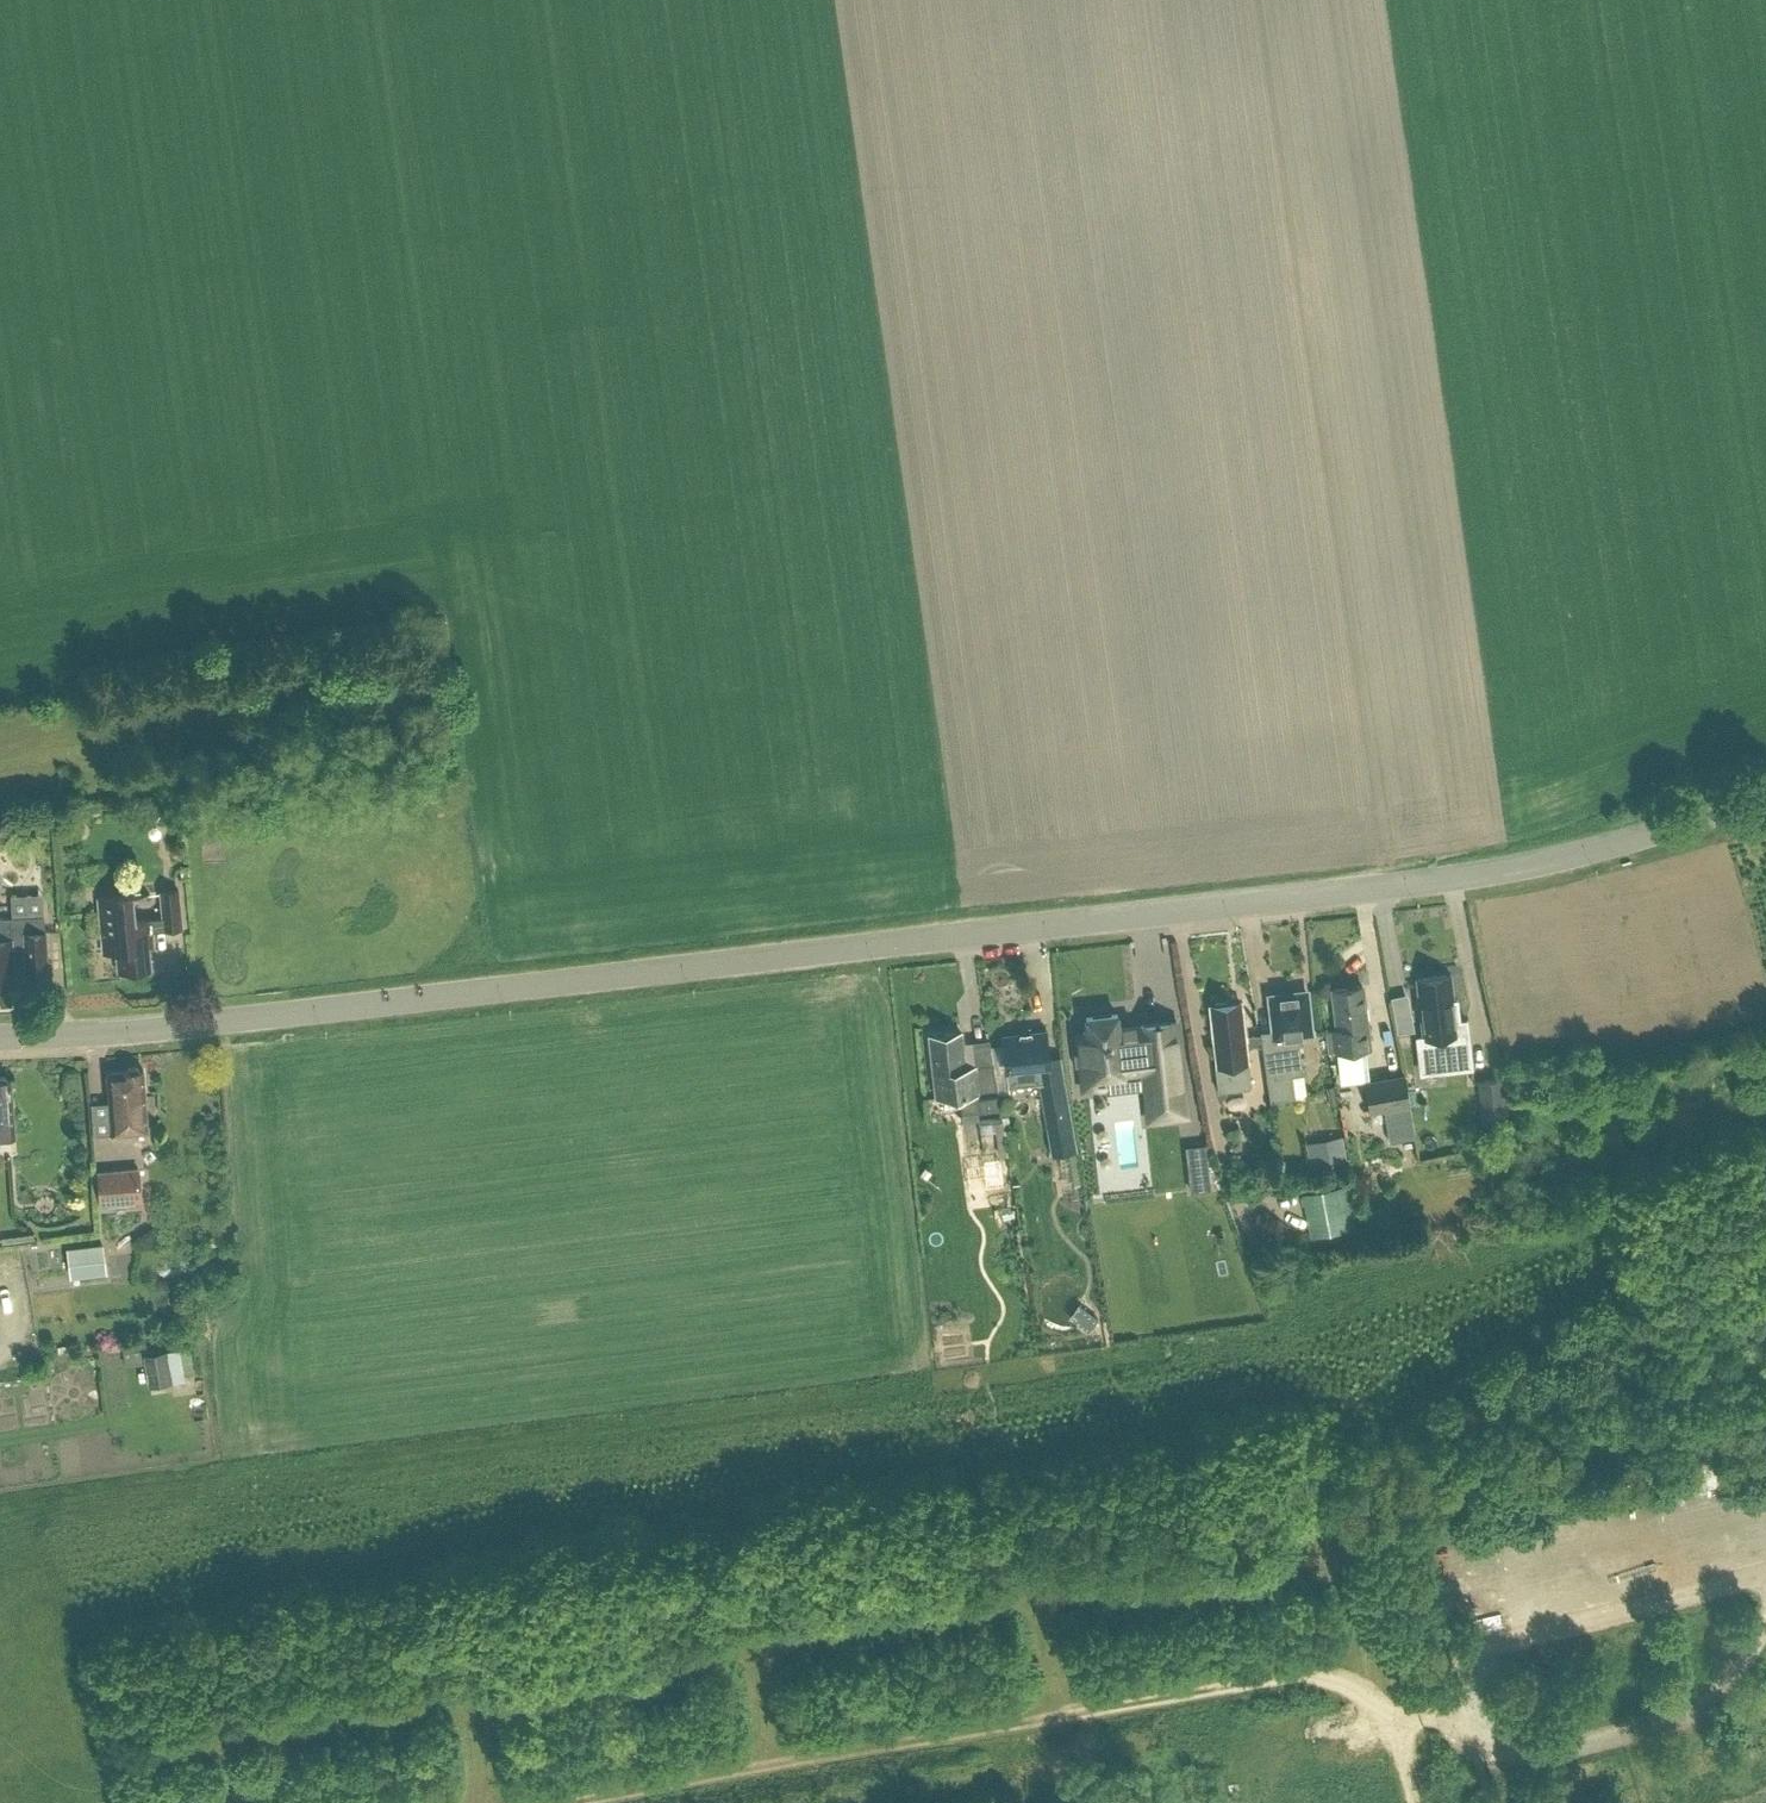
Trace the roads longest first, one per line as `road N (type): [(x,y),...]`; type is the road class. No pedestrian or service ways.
road 1 (tertiary): [(0,1035),(243,1019),(1401,885),(1517,867),(1765,801)]
road 2 (track): [(564,1802),(1259,1677),(1307,1673),(1406,1717),(1453,1716)]

